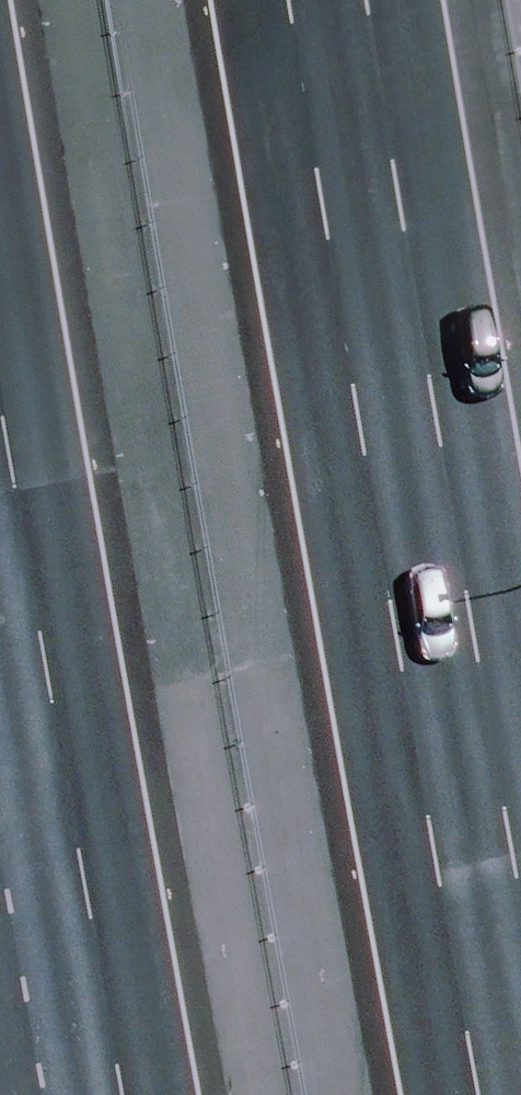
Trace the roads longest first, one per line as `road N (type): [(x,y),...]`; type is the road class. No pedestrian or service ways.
road 1 (motorway): [(292,0),(486,1094)]
road 2 (motorway): [(130,1094),(0,364)]

